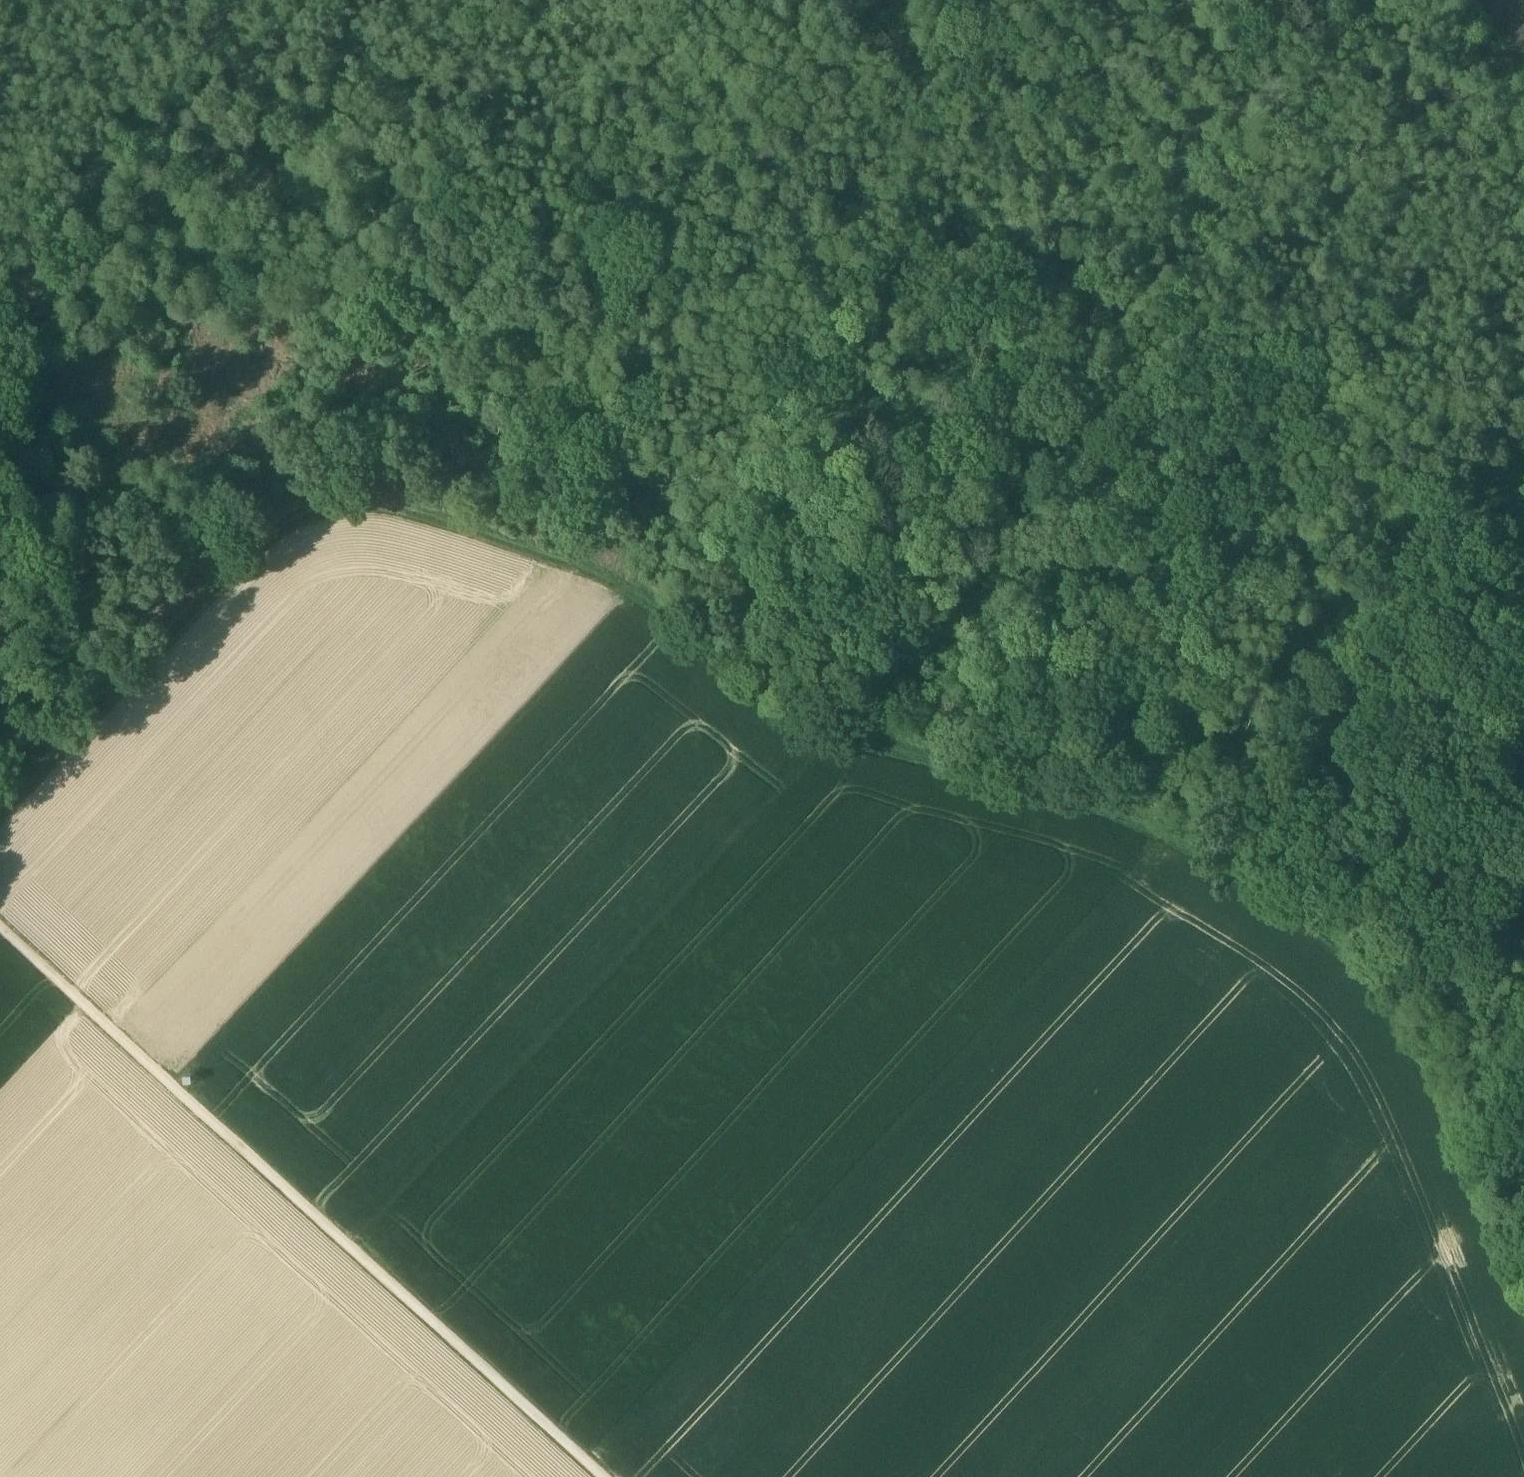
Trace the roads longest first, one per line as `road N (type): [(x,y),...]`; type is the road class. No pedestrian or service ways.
road 1 (track): [(1523,1293),(1416,997),(1271,885),(1074,795),(803,712),(722,668),(612,575),(471,522),(345,498),(264,533),(0,820)]
road 2 (track): [(604,1476),(0,926)]
road 3 (track): [(1416,997),(1432,975),(1454,814),(1468,779),(1523,705)]

